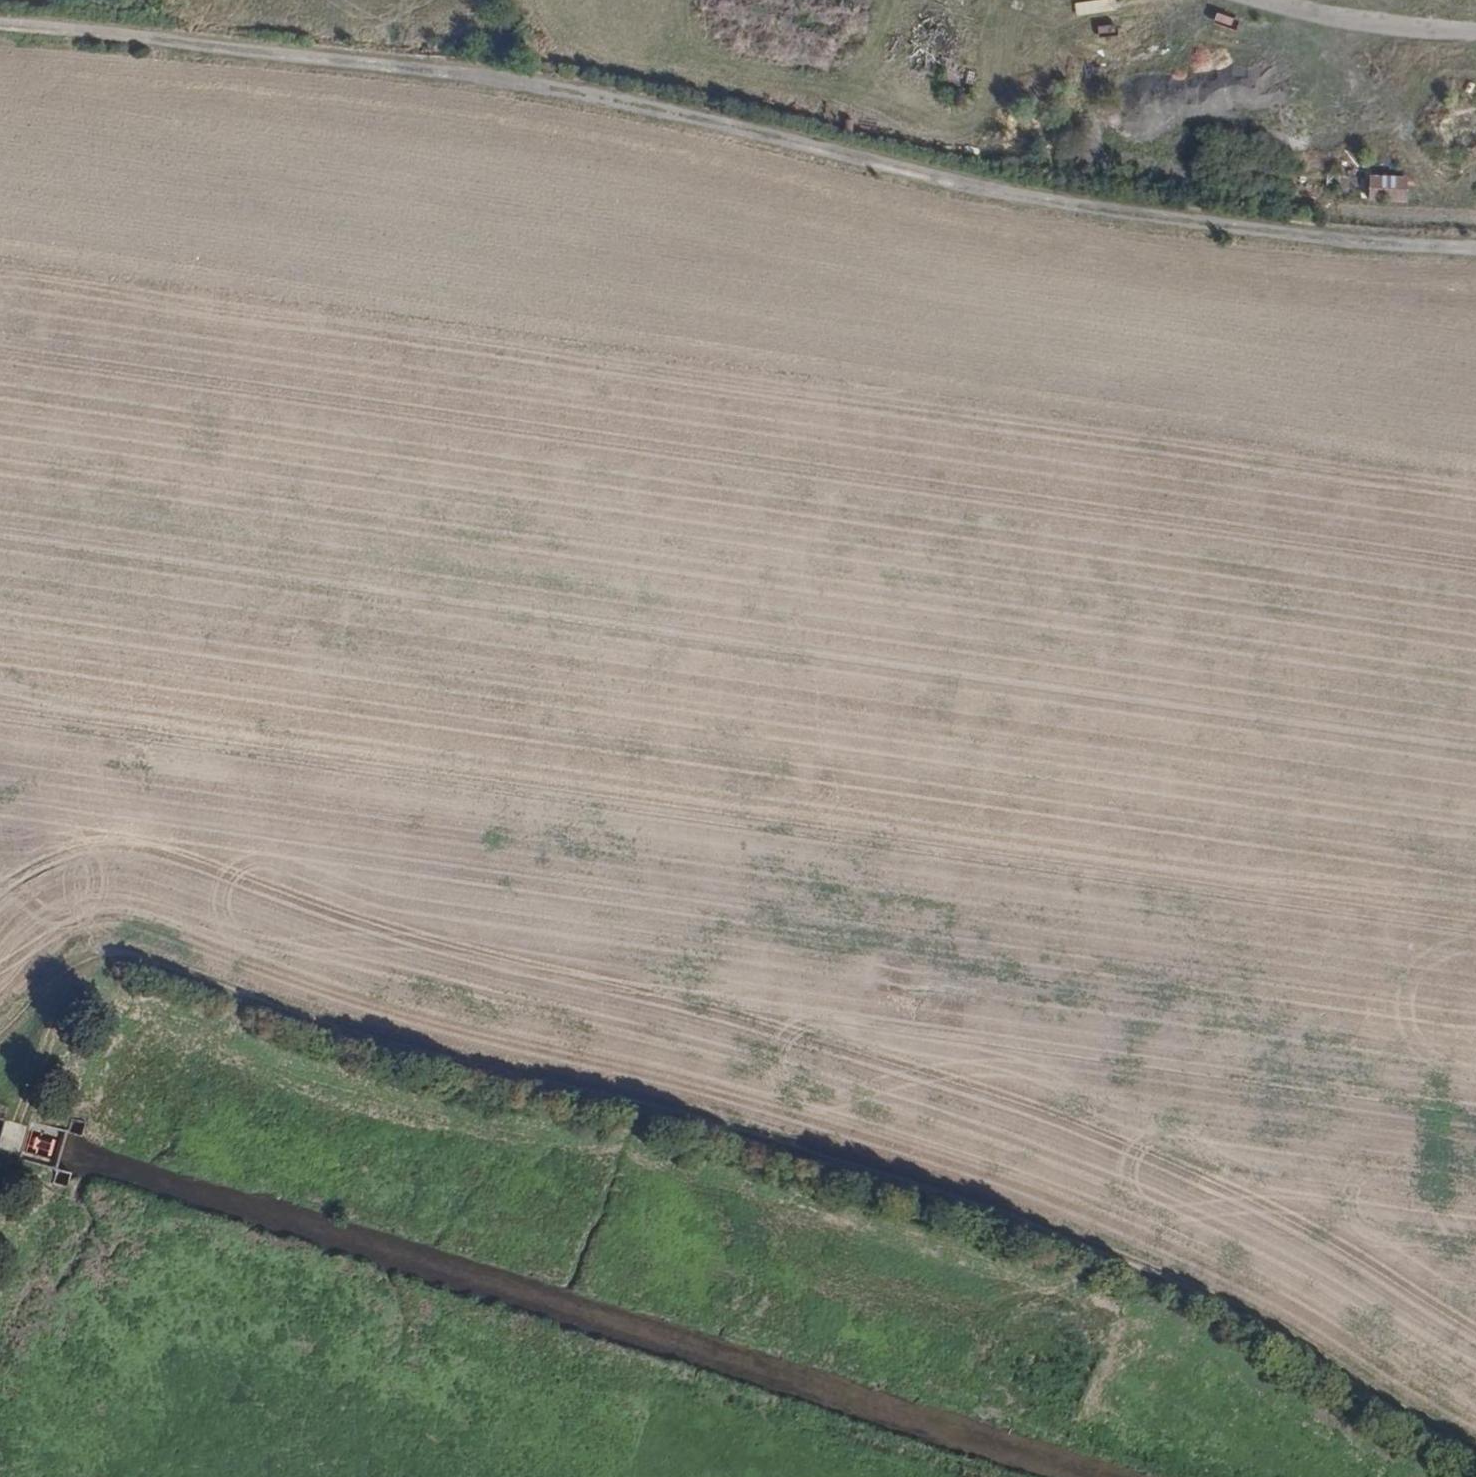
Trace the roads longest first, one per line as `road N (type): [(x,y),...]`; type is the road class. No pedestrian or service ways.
road 1 (track): [(1475,1436),(1097,1240),(800,1133),(465,1046),(117,934),(0,1028)]
road 2 (track): [(1475,34),(1347,22),(1266,0)]

